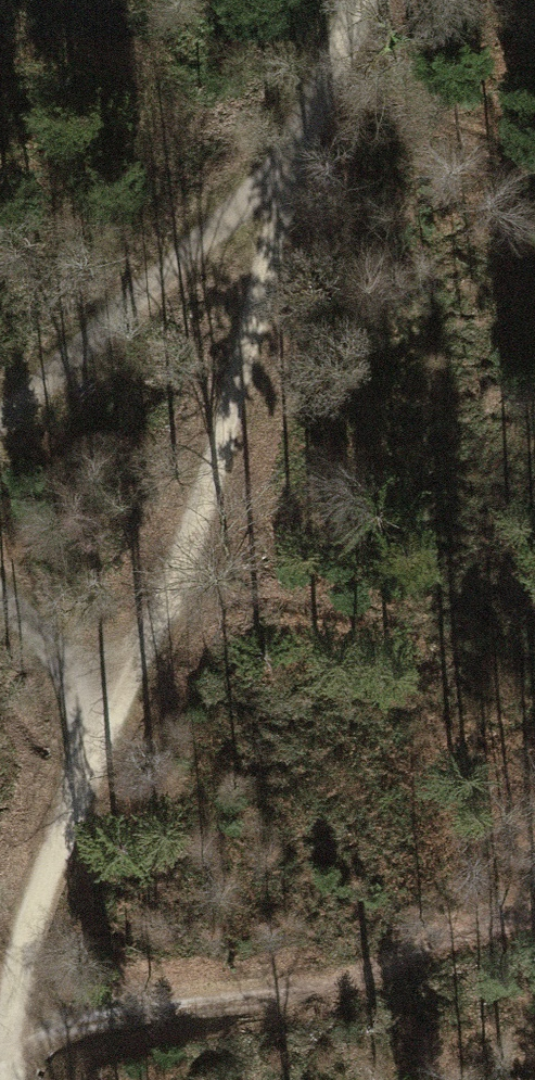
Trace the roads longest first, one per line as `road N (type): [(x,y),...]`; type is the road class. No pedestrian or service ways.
road 1 (track): [(0,1046),(20,938),(93,749),(186,554),(292,152),(357,0)]
road 2 (track): [(0,415),(292,152)]
road 3 (track): [(0,599),(47,654),(93,749)]

